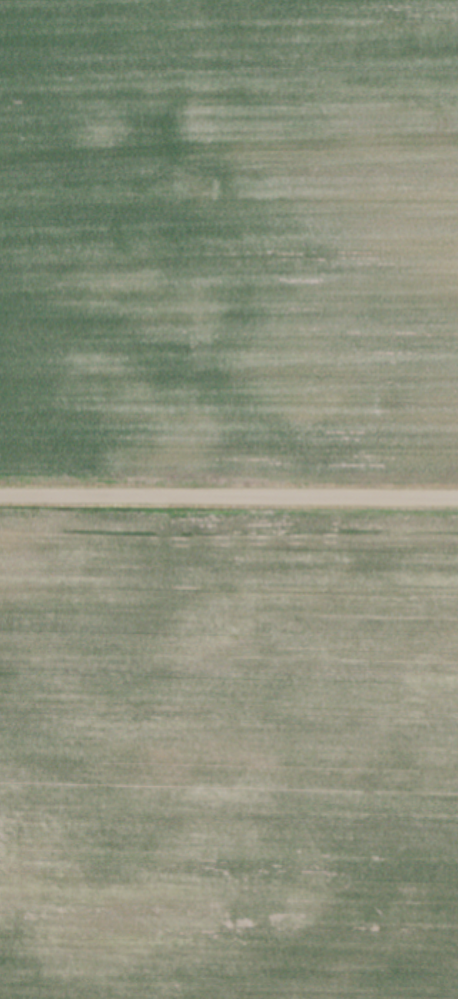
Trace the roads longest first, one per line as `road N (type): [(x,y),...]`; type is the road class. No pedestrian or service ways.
road 1 (residential): [(457,488),(0,484)]

